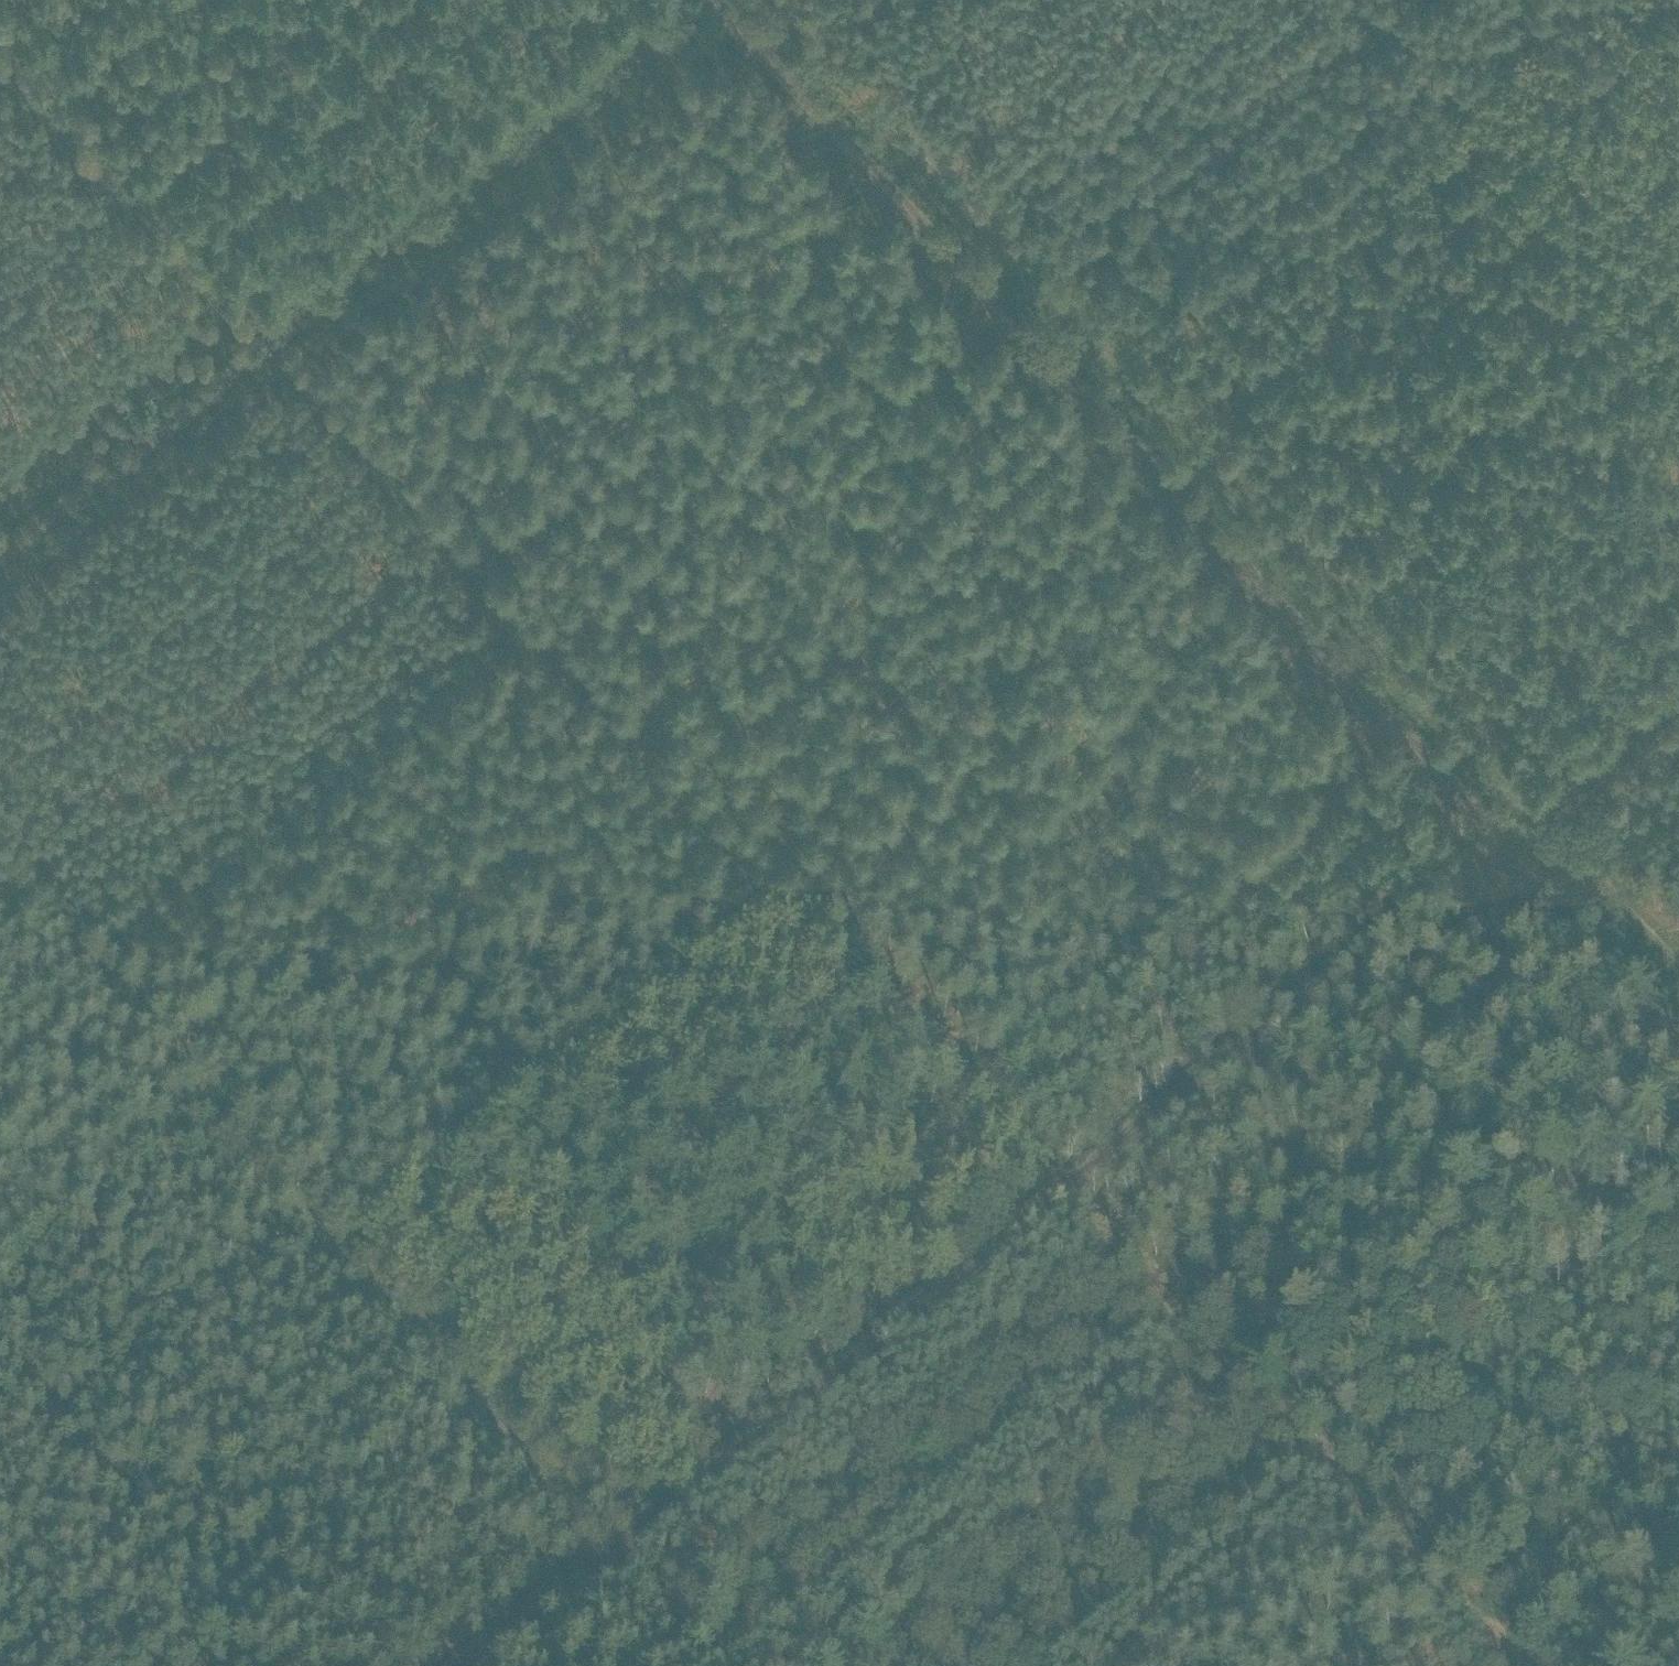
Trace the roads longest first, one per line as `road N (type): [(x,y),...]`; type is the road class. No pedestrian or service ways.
road 1 (track): [(1678,997),(726,0)]
road 2 (track): [(462,1665),(1516,829)]
road 3 (track): [(696,1665),(0,881)]
road 4 (track): [(0,560),(691,0)]

